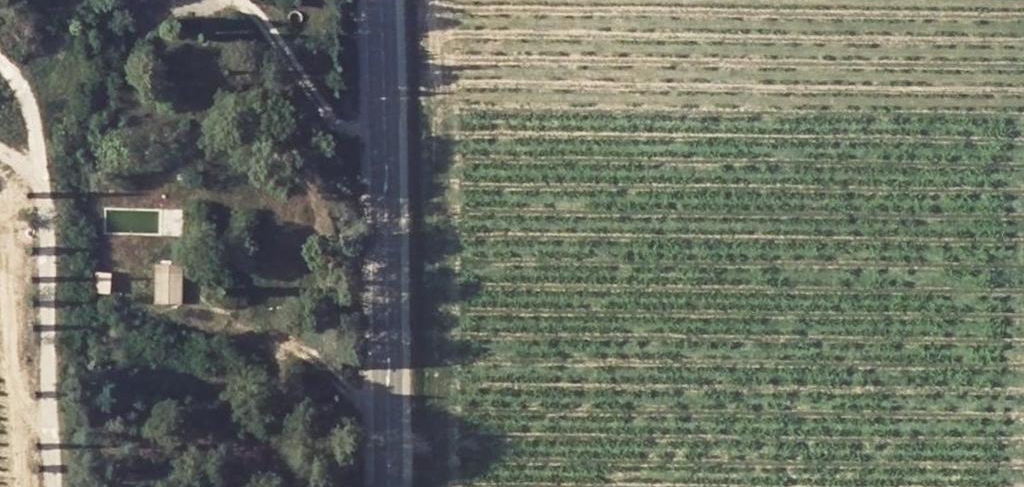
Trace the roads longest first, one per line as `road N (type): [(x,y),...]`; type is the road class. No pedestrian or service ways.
road 1 (tertiary): [(383,0),(386,486)]

